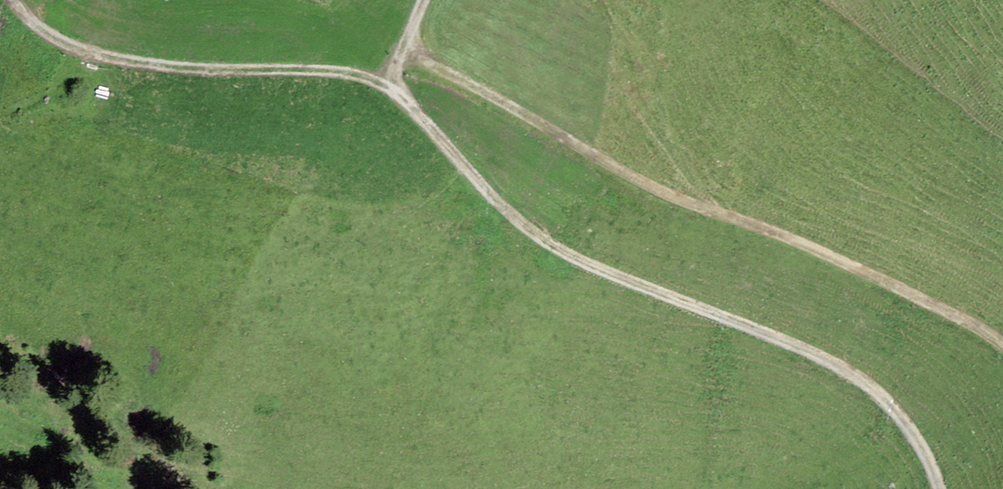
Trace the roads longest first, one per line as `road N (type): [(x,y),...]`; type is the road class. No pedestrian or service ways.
road 1 (track): [(386,89),(405,47),(679,198),(860,268),(1002,343)]
road 2 (track): [(939,488),(902,415),(841,365),(553,248),(386,89)]
road 3 (track): [(386,89),(345,73),(133,65),(53,38),(14,0)]

